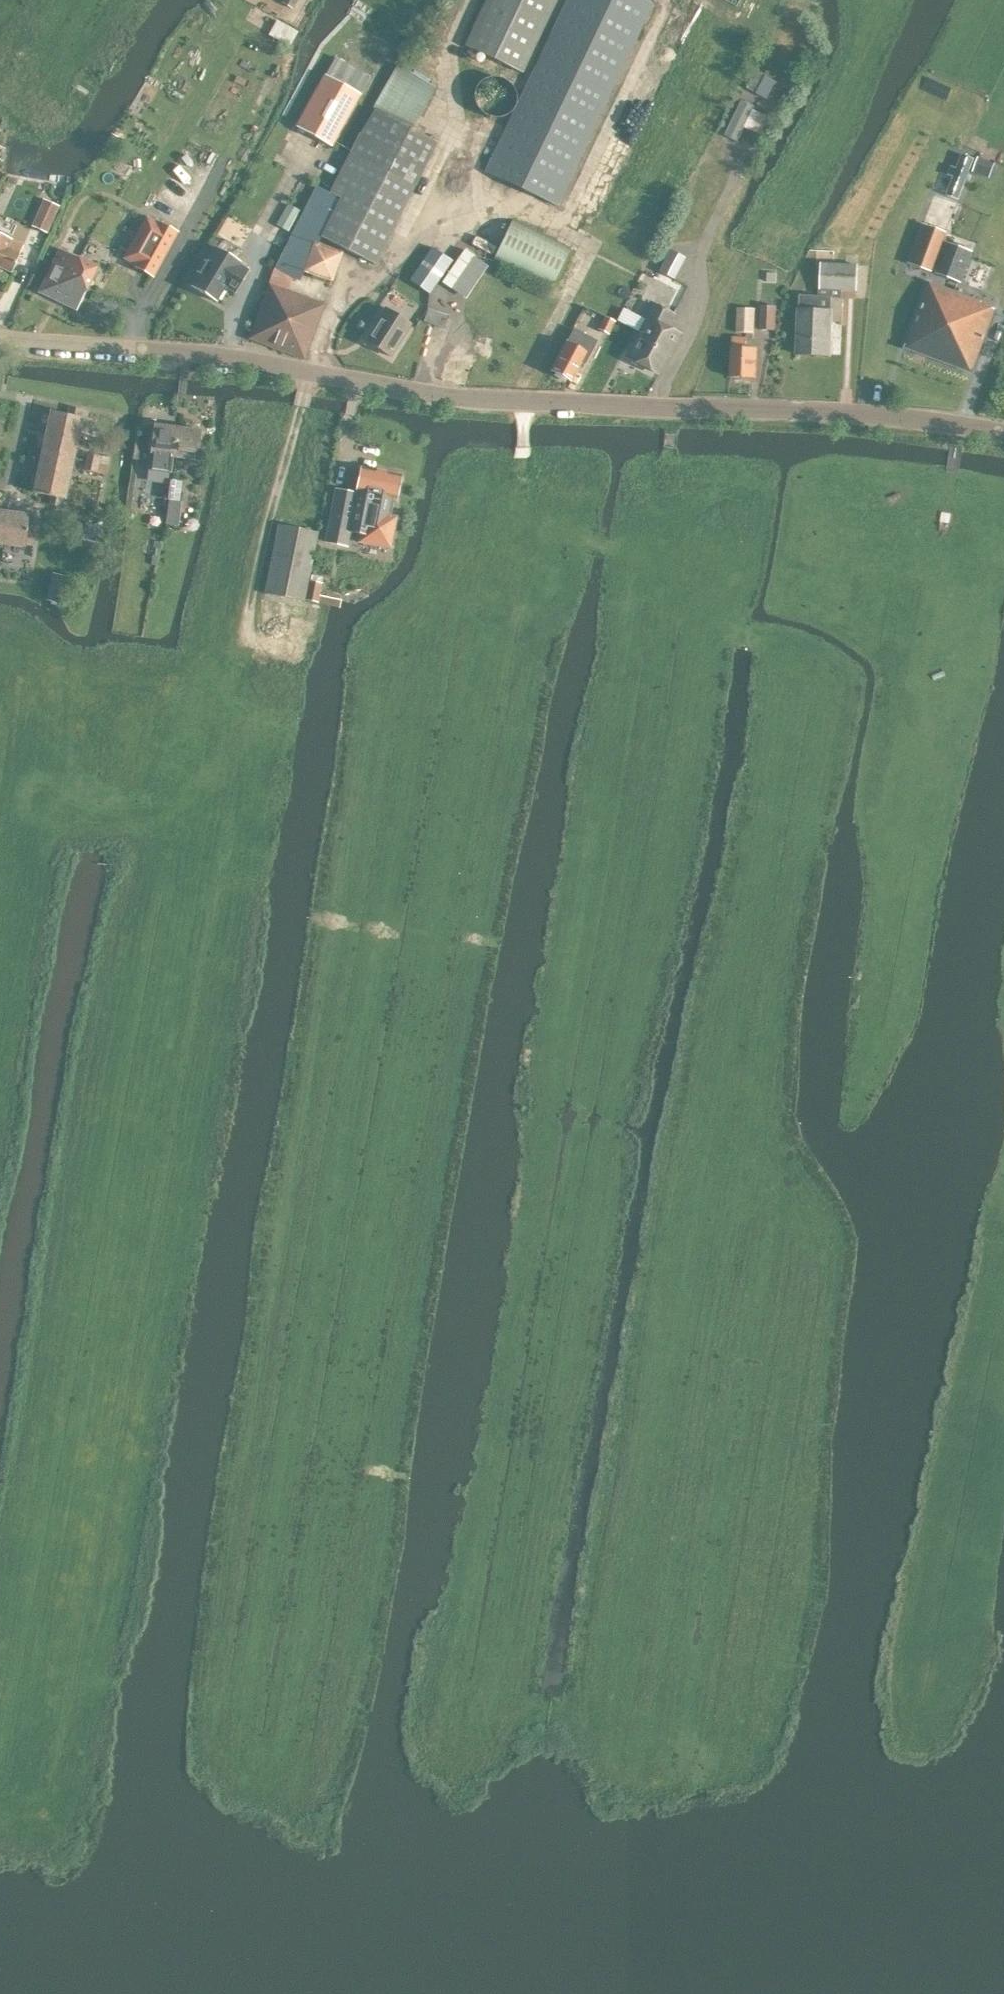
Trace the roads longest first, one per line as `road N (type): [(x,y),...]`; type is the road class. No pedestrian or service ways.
road 1 (tertiary): [(1003,433),(856,410),(464,398),(246,358),(0,336)]

